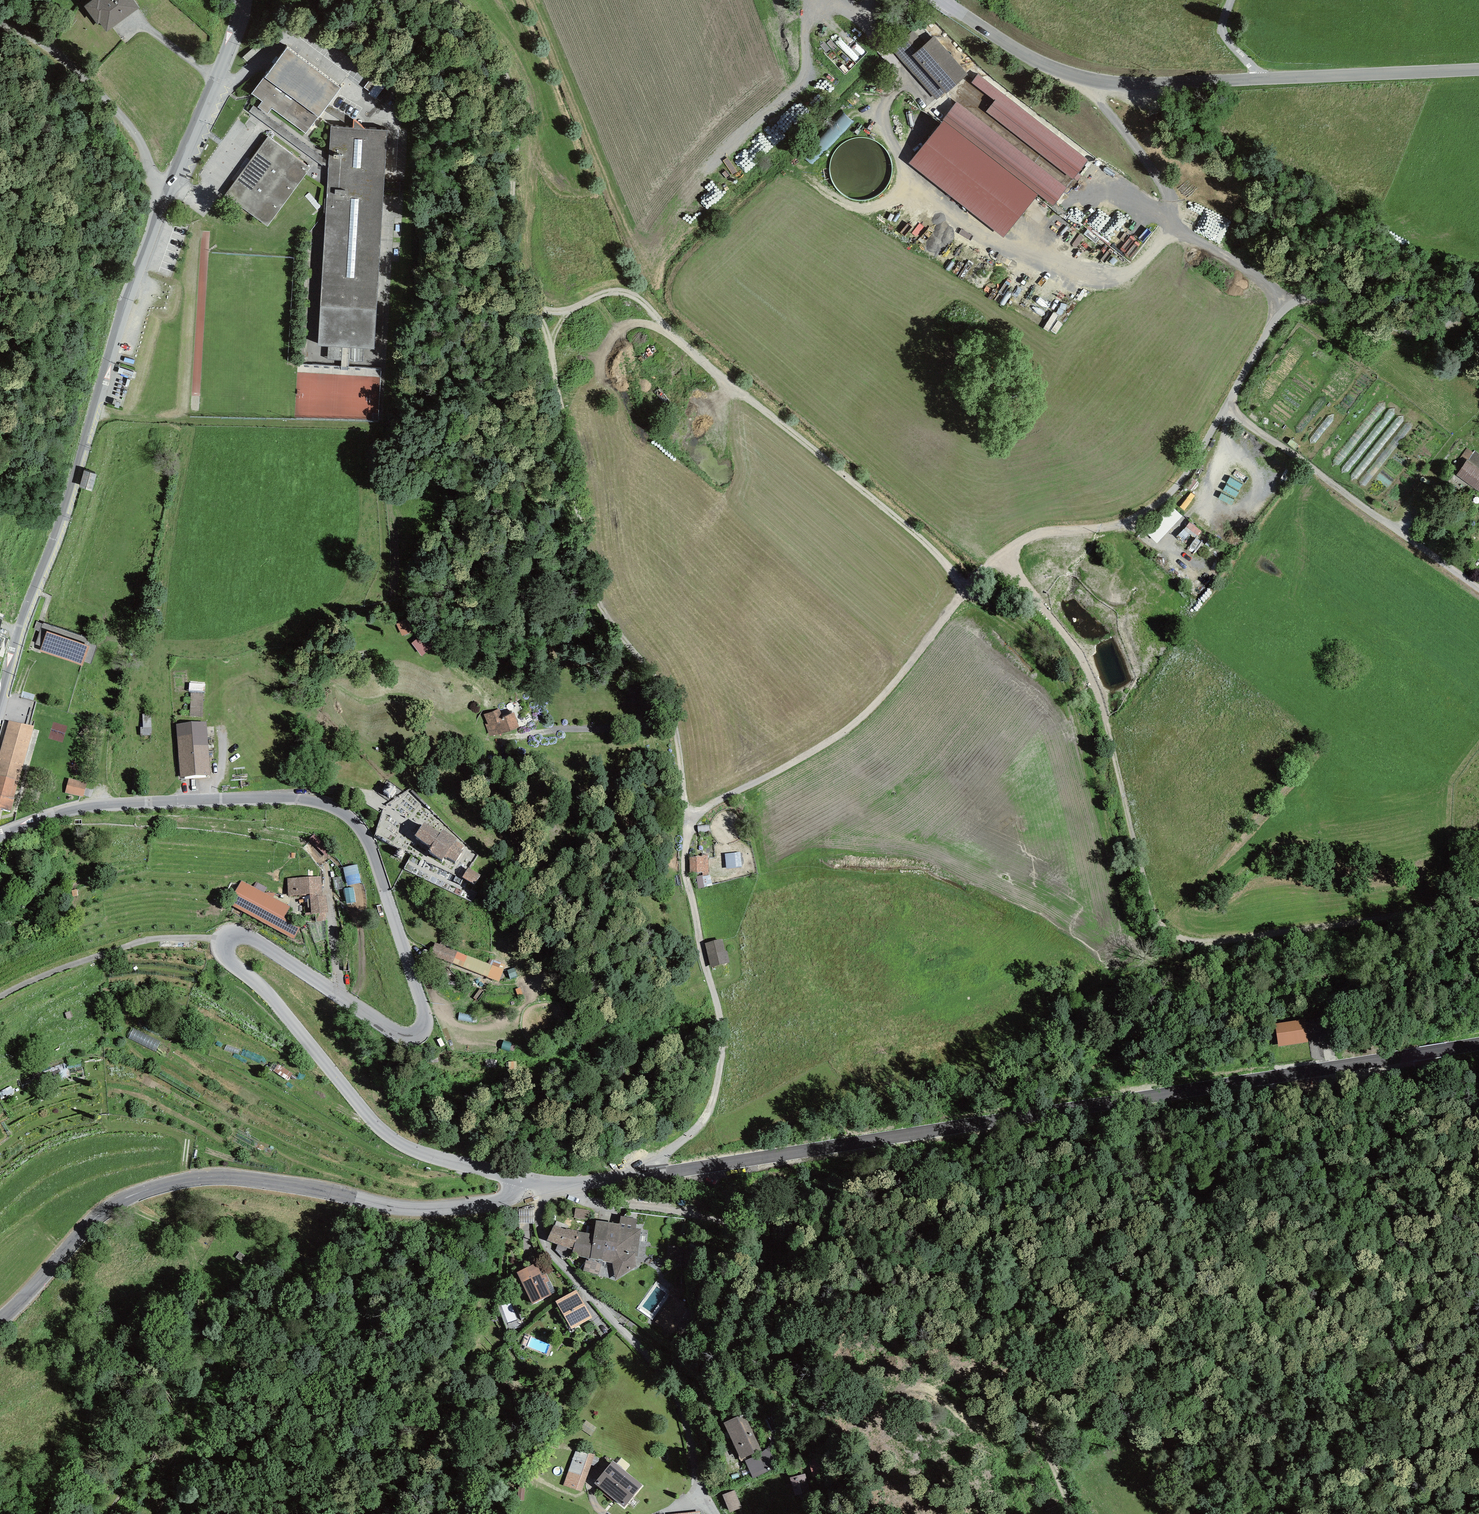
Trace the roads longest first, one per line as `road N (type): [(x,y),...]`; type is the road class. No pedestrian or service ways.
road 1 (tertiary): [(516,1179),(438,1159),(373,1122),(268,992),(222,952),(223,942),(249,936),(399,1036),(418,1036),(425,1015),(370,848),(343,815),(283,797),(103,805),(0,835)]
road 2 (tertiary): [(1478,1043),(624,1180),(543,1184)]
road 3 (track): [(686,821),(661,705),(606,613),(586,545),(536,326),(506,85),(453,0)]
road 4 (track): [(1006,549),(1071,630),(1103,713),(1154,918),(1167,933),(1209,941),(1478,900)]
road 5 (track): [(1478,286),(1428,329),(1393,328),(1335,298),(1297,300),(1274,317),(1168,498),(1126,522),(1039,531),(1006,549),(970,588)]
road 6 (tertiary): [(0,1320),(107,1211),(152,1189),(236,1178),(395,1207),(449,1209),(504,1201),(516,1179)]
road 7 (track): [(536,326),(606,303),(630,303),(654,317),(970,588)]
road 8 (track): [(729,1218),(819,1227),(874,1246),(996,1329),(1072,1513)]
road 9 (track): [(624,1180),(687,1145),(707,1118),(718,1080),(720,1020),(684,877),(686,821)]
road 10 (track): [(686,821),(838,737),(970,588)]
road 11 (unclassified): [(705,1499),(681,1403),(655,1363),(547,1250),(543,1184)]
road 12 (track): [(120,1203),(183,1236),(196,1270),(199,1373),(166,1507)]
road 13 (tertiary): [(941,0),(1046,69),(1090,81),(1258,79)]
road 14 (track): [(1225,402),(1478,586)]
road 15 (unclassified): [(168,194),(112,107),(66,61),(0,26)]
road 16 (tertiary): [(1258,79),(1478,71)]

